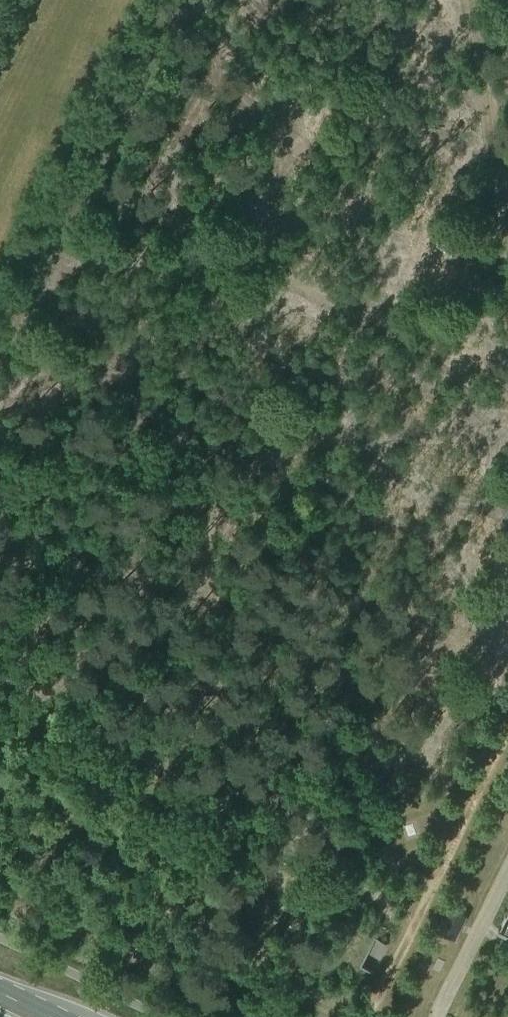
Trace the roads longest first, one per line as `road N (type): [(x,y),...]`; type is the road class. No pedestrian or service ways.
road 1 (track): [(507,737),(370,1016)]

